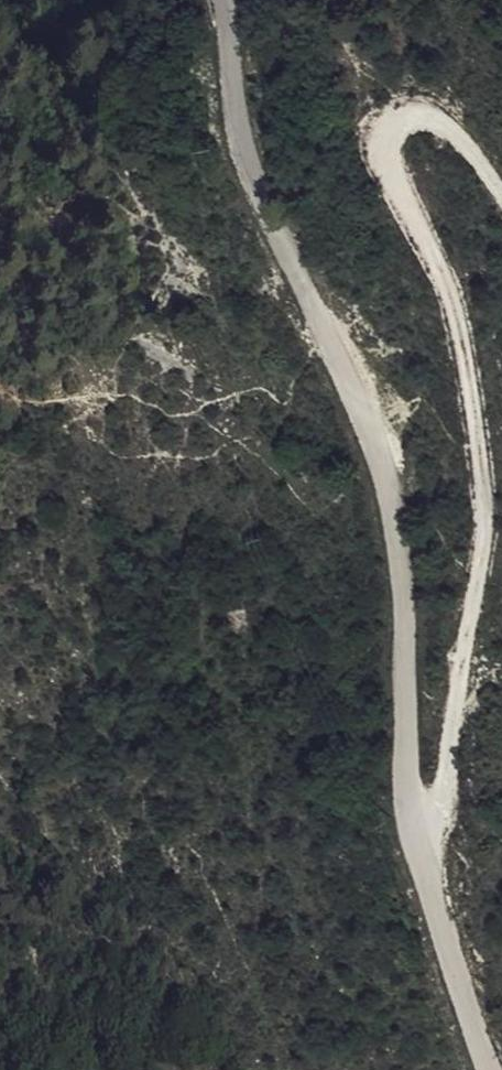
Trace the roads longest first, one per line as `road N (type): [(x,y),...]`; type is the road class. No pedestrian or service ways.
road 1 (unclassified): [(496,1069),(417,830),(408,773),(407,597),(389,481),(334,343),(259,194),(236,118),(223,0)]
road 2 (track): [(417,830),(446,787),(485,557),(483,469),(459,313),(384,147),(398,123),(428,113),(501,195)]

